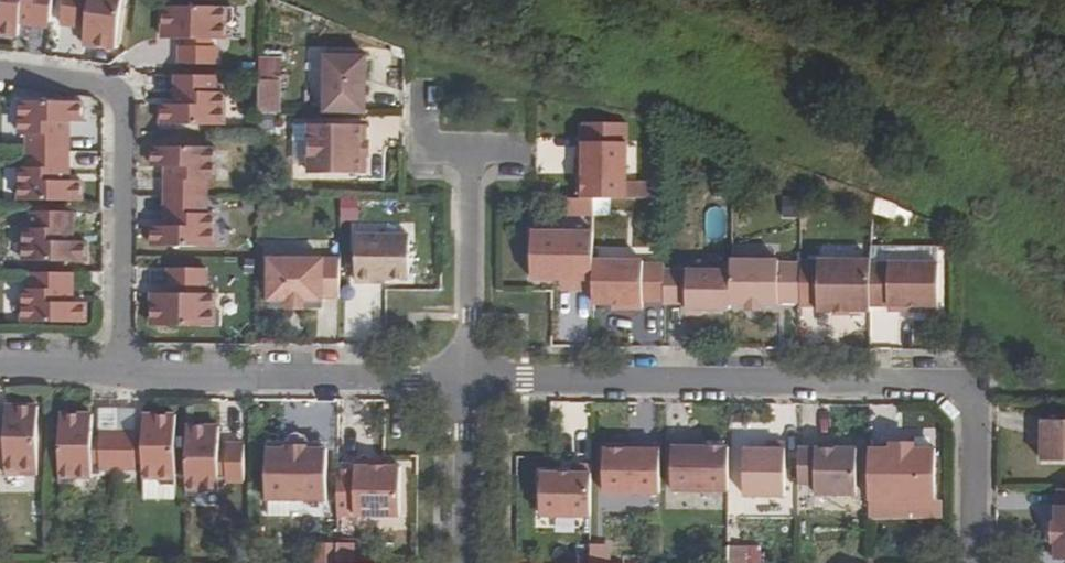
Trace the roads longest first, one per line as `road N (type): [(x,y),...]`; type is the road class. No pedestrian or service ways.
road 1 (residential): [(467,381),(946,383),(965,395),(974,419),(974,562)]
road 2 (residential): [(125,373),(125,118),(116,95),(96,83),(0,70)]
road 3 (residential): [(125,373),(467,381)]
road 4 (residential): [(467,381),(469,146)]
road 5 (residential): [(465,562),(467,381)]
road 6 (residential): [(0,367),(125,373)]

